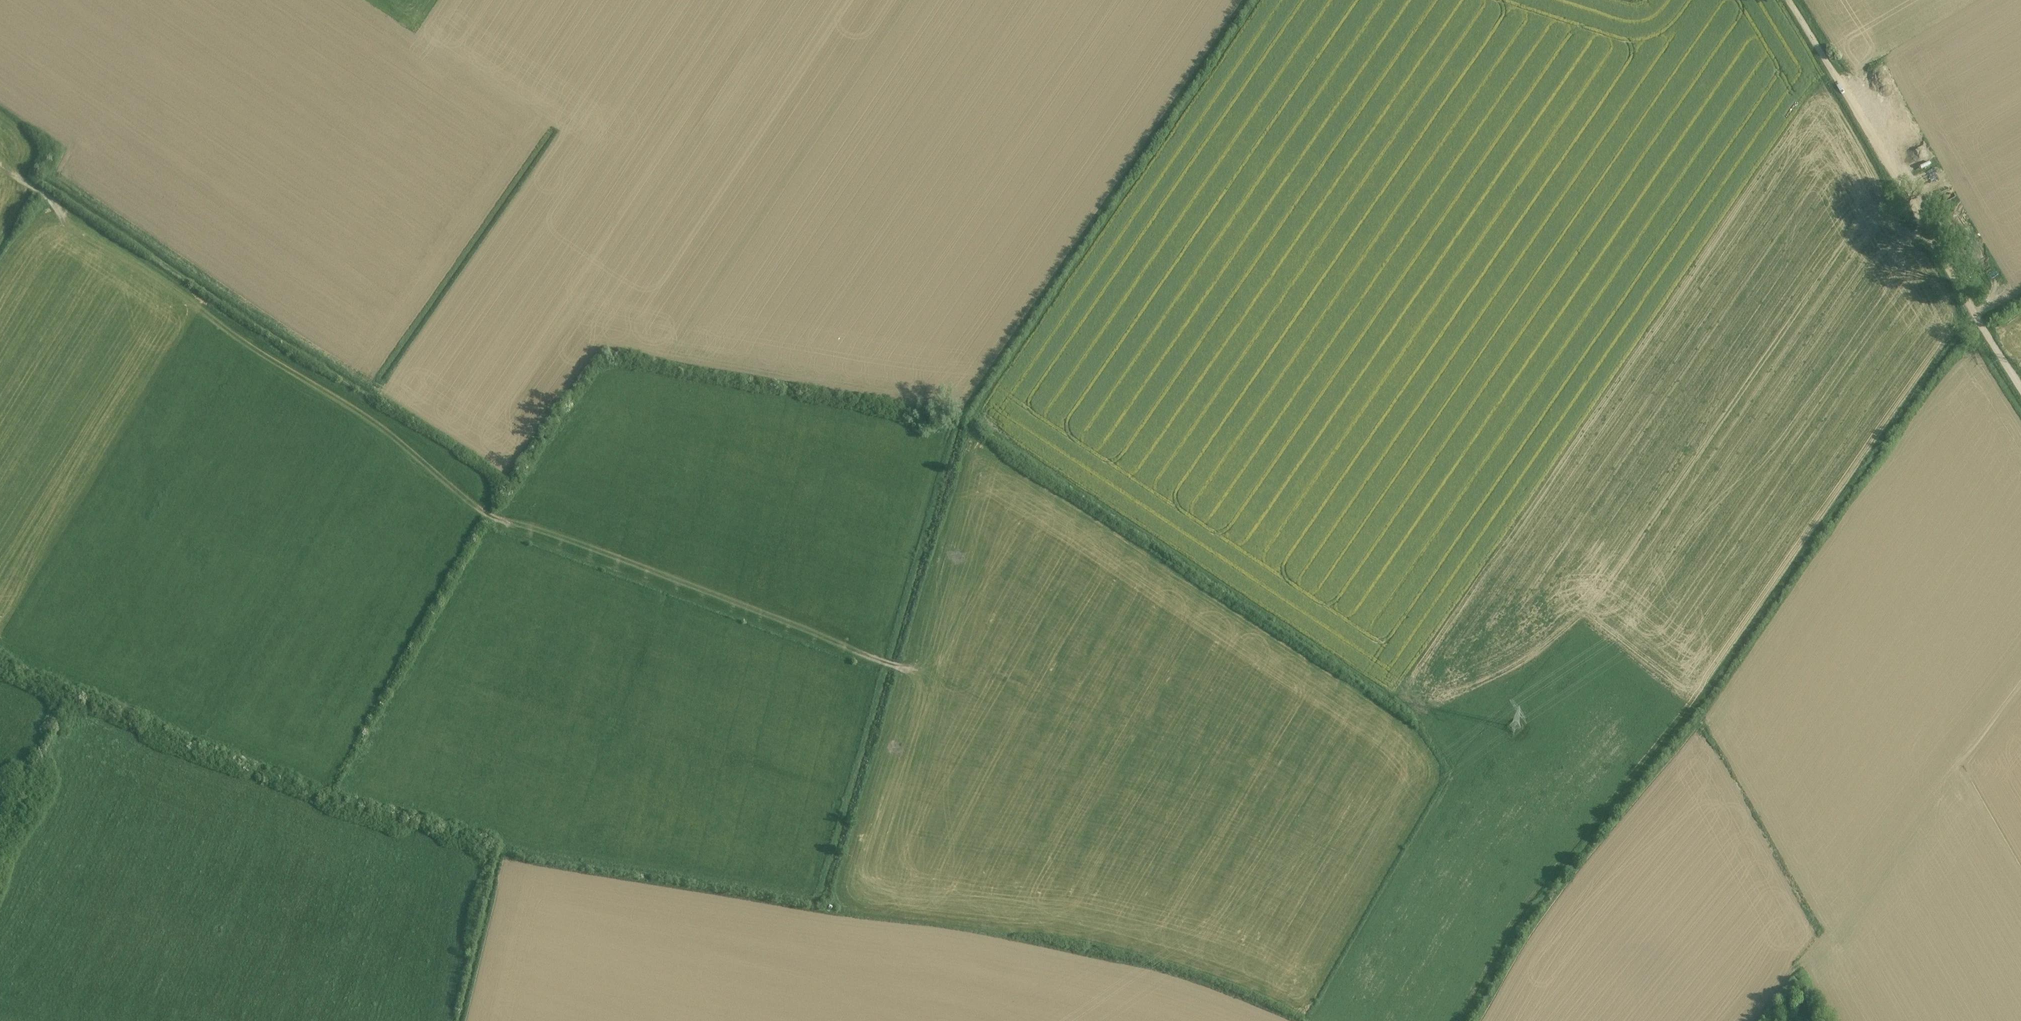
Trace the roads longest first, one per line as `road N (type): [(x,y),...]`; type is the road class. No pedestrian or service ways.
road 1 (unclassified): [(2020,385),(1791,0)]
road 2 (track): [(2020,684),(1798,969)]

